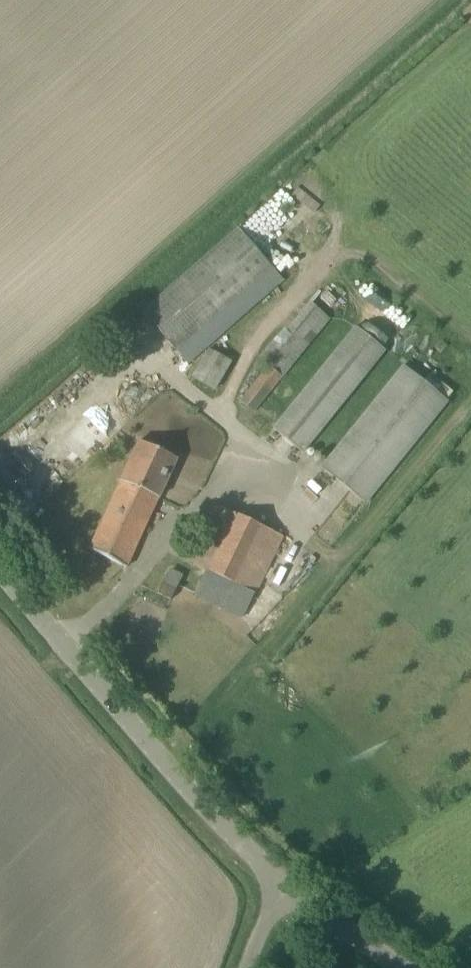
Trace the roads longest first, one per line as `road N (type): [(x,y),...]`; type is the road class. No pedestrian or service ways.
road 1 (track): [(0,428),(470,11)]
road 2 (unclassified): [(272,879),(0,575)]
road 3 (unclassified): [(389,967),(272,879)]

